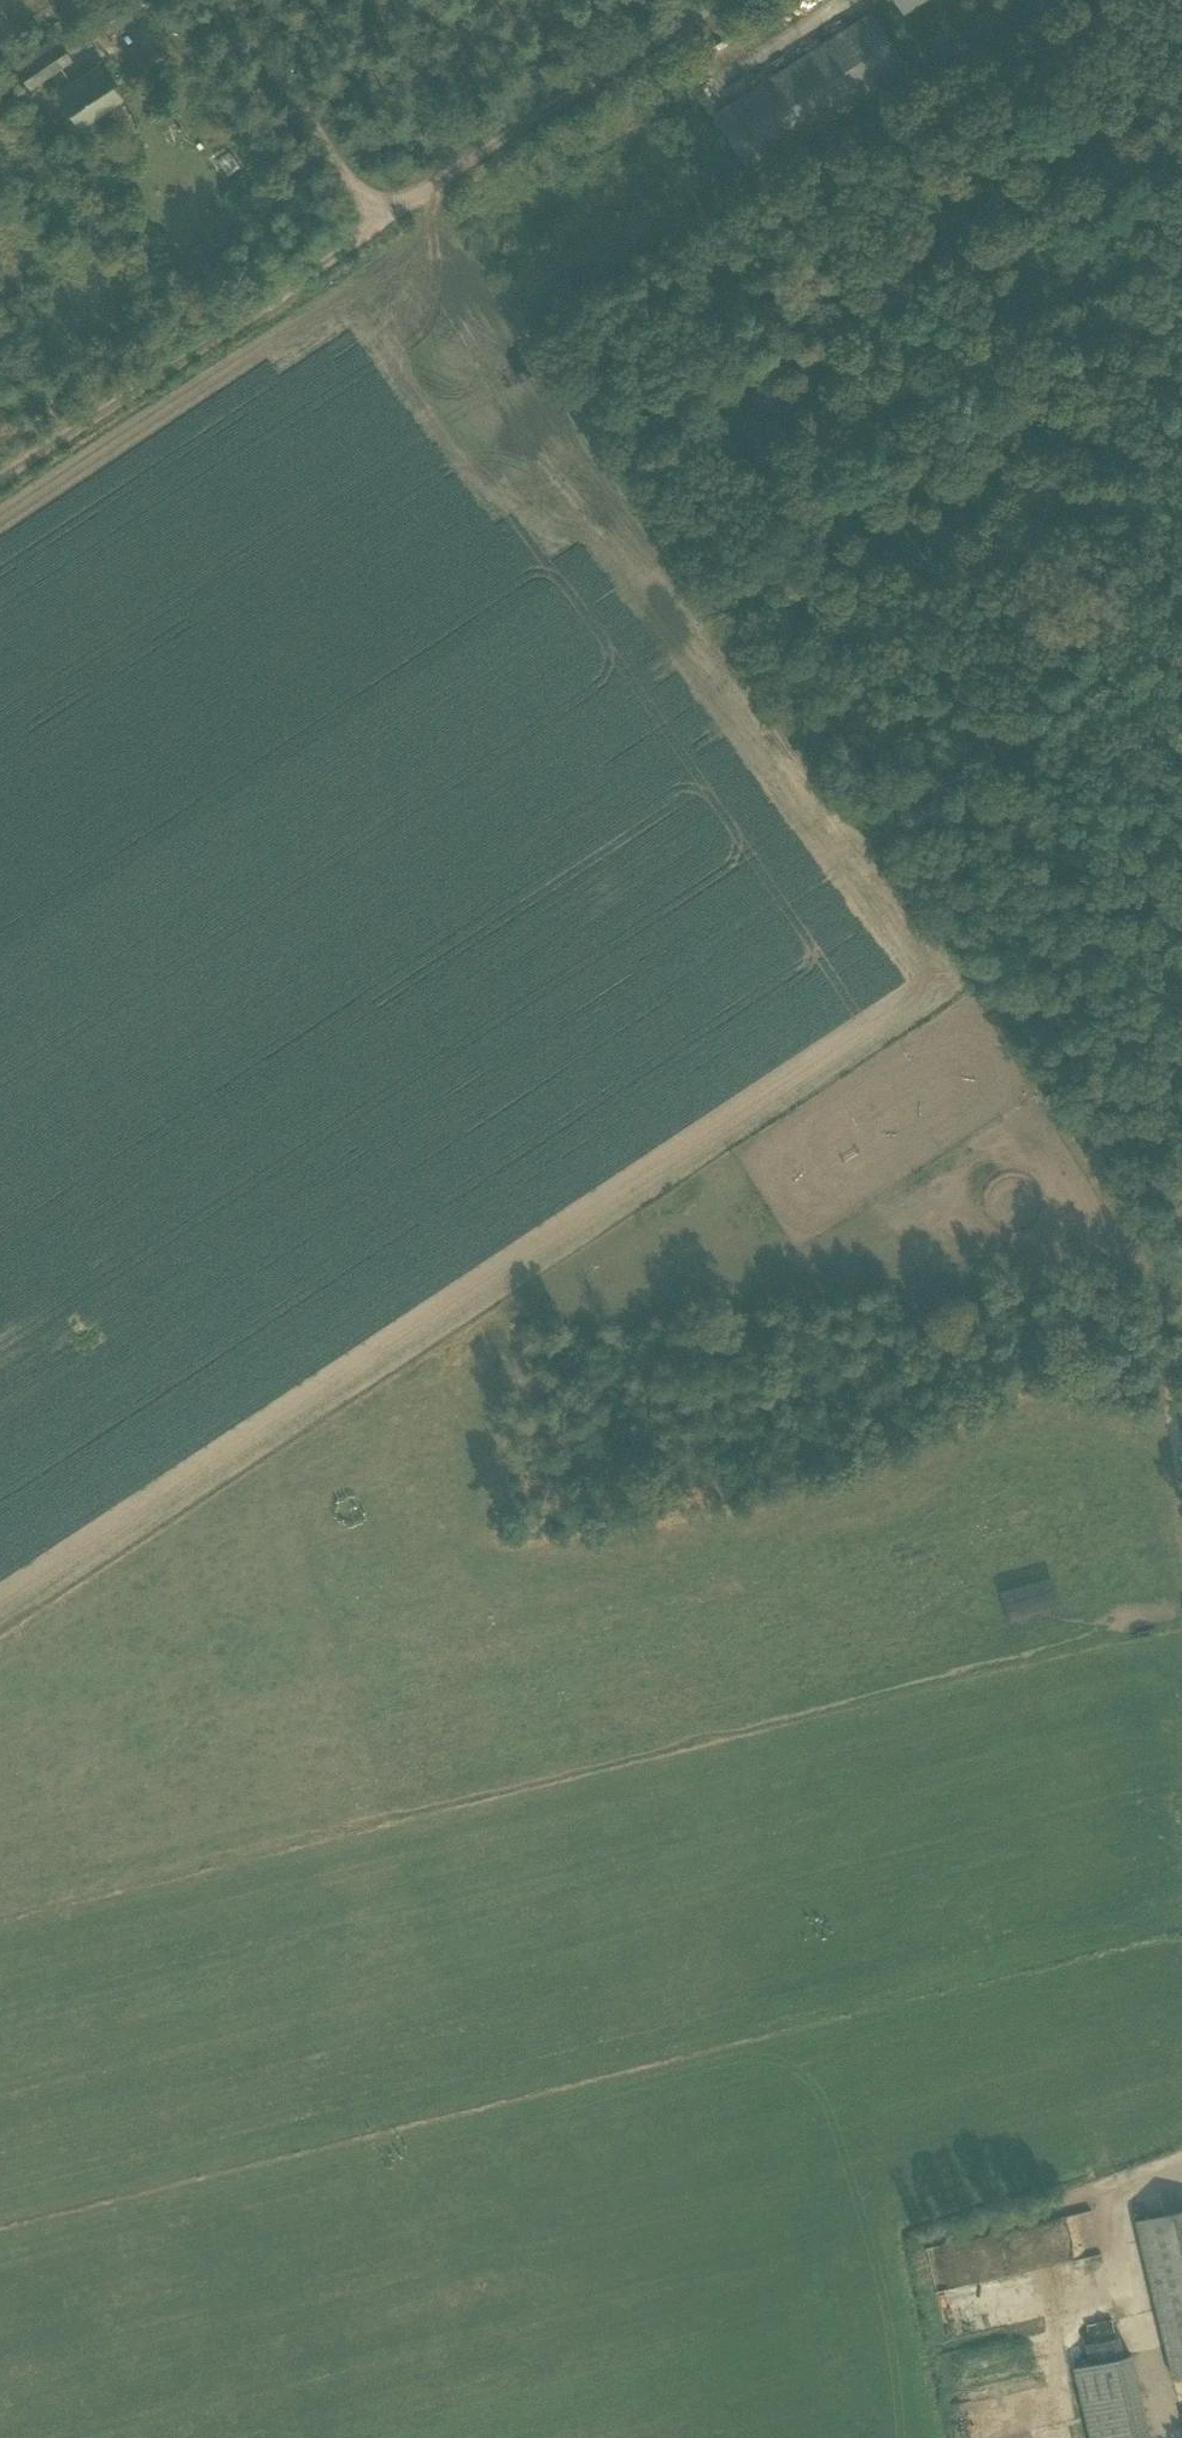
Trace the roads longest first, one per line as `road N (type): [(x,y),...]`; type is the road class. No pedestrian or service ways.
road 1 (track): [(381,219),(0,476)]
road 2 (track): [(381,219),(714,0)]
road 3 (track): [(230,0),(381,219)]

